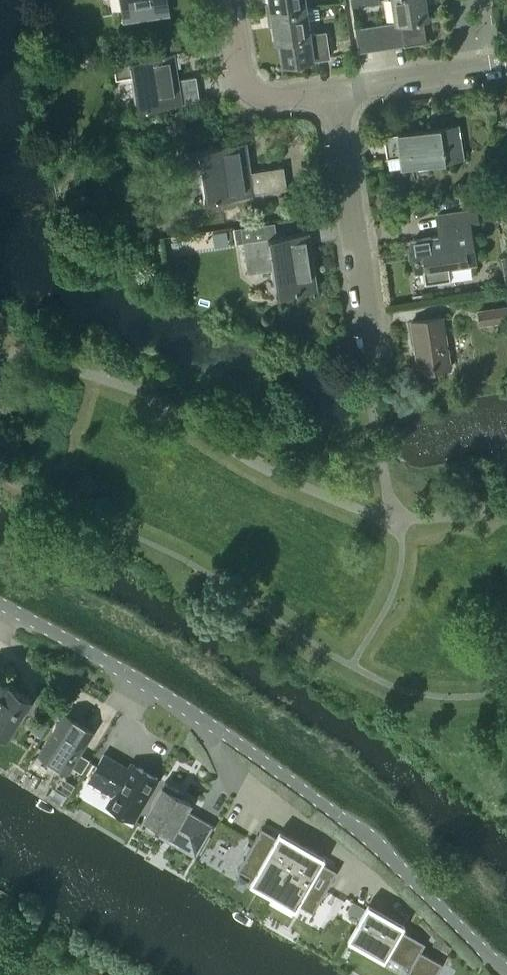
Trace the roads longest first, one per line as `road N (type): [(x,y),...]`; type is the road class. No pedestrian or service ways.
road 1 (residential): [(0,603),(229,736),(352,825),(506,974)]
road 2 (residential): [(374,355),(334,96)]
road 3 (residential): [(334,96),(270,107),(240,88),(227,0)]
road 4 (residential): [(506,65),(334,96)]

